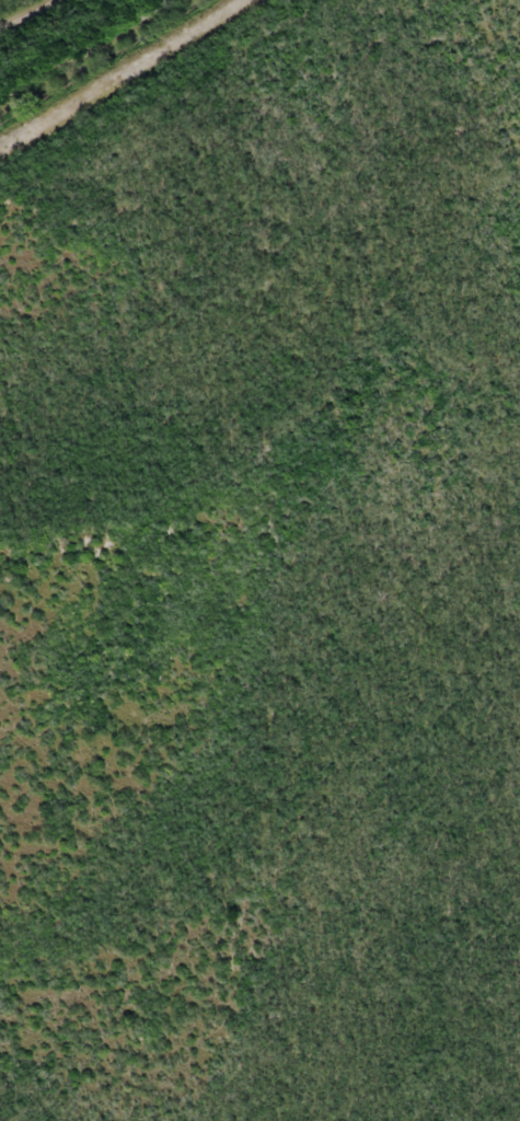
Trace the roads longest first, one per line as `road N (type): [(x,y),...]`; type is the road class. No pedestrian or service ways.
road 1 (residential): [(0,146),(317,0)]

